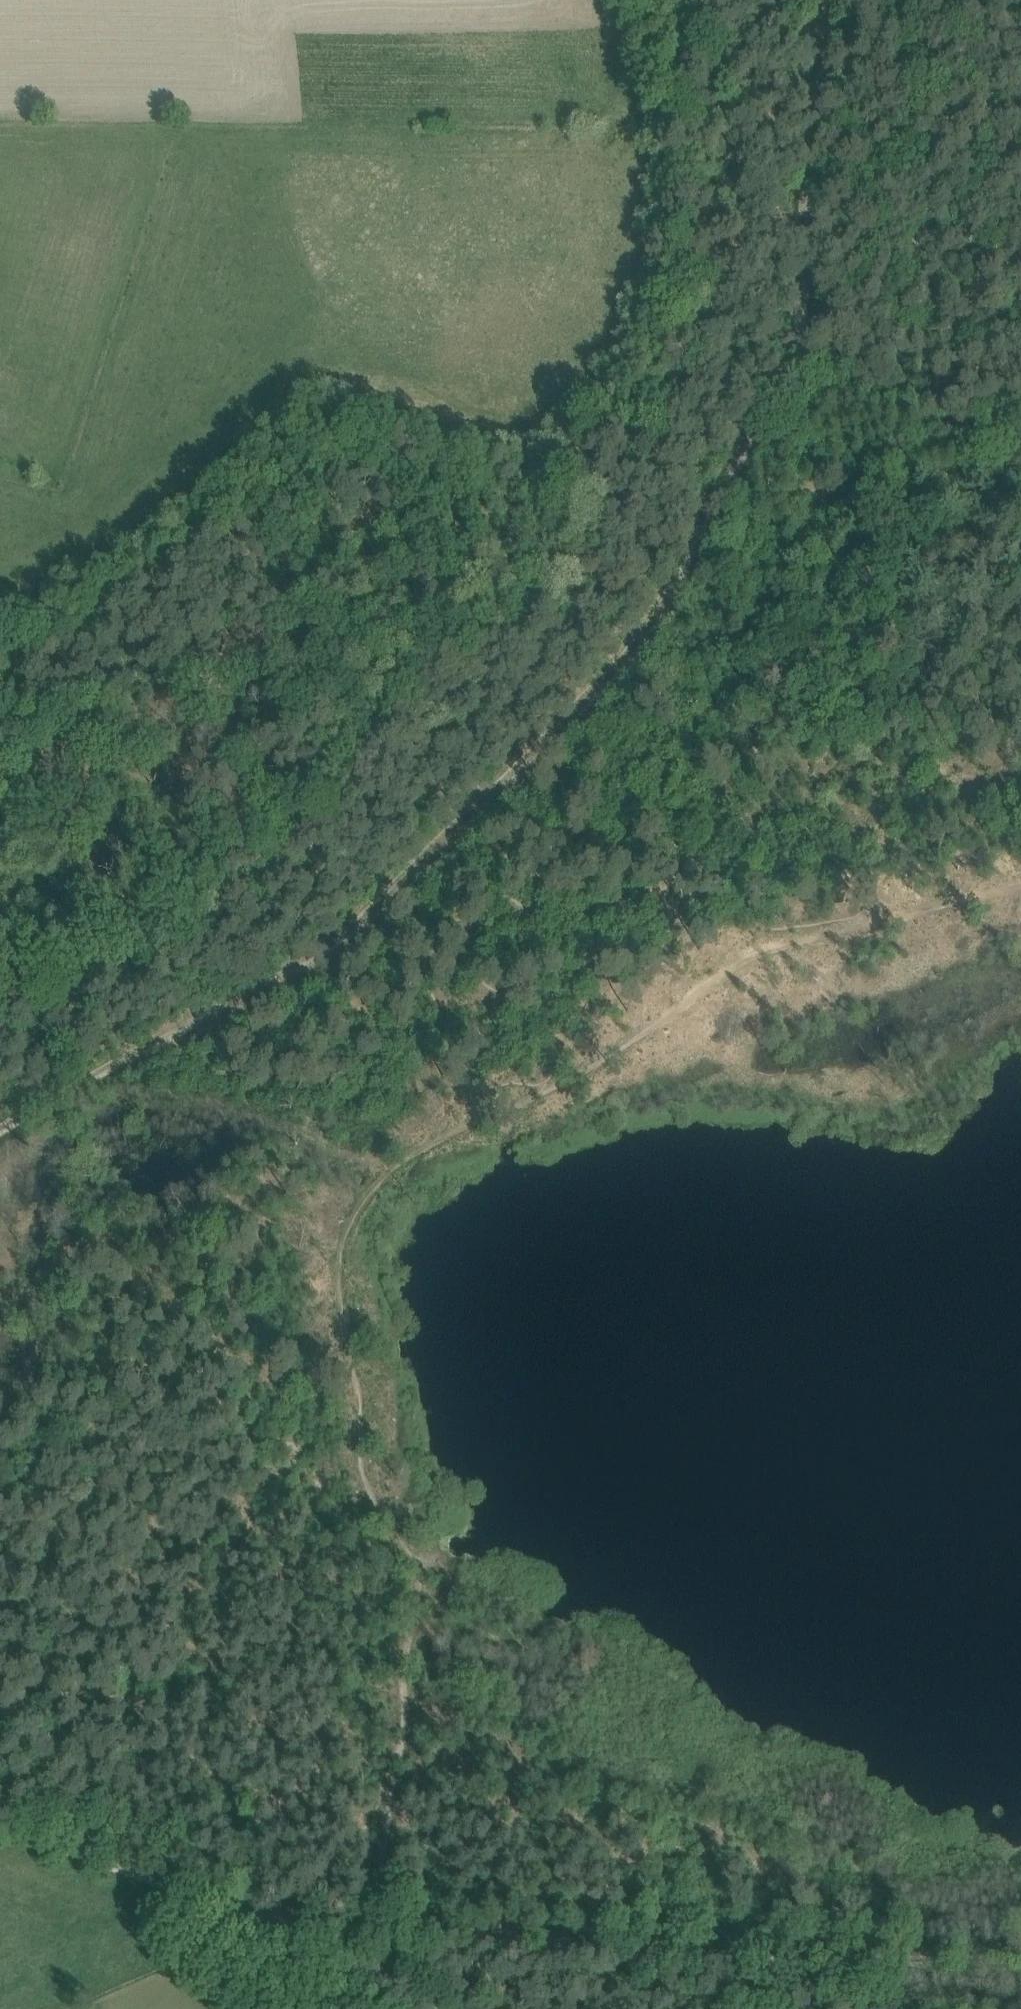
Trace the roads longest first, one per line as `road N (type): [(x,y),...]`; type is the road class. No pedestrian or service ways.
road 1 (track): [(166,1047),(366,925),(495,815),(630,652),(695,549),(784,362),(801,285),(820,0)]
road 2 (track): [(716,1940),(278,1919),(111,1866),(0,1820)]
road 3 (track): [(1020,1949),(716,1940)]
road 4 (track): [(0,1133),(166,1047)]

